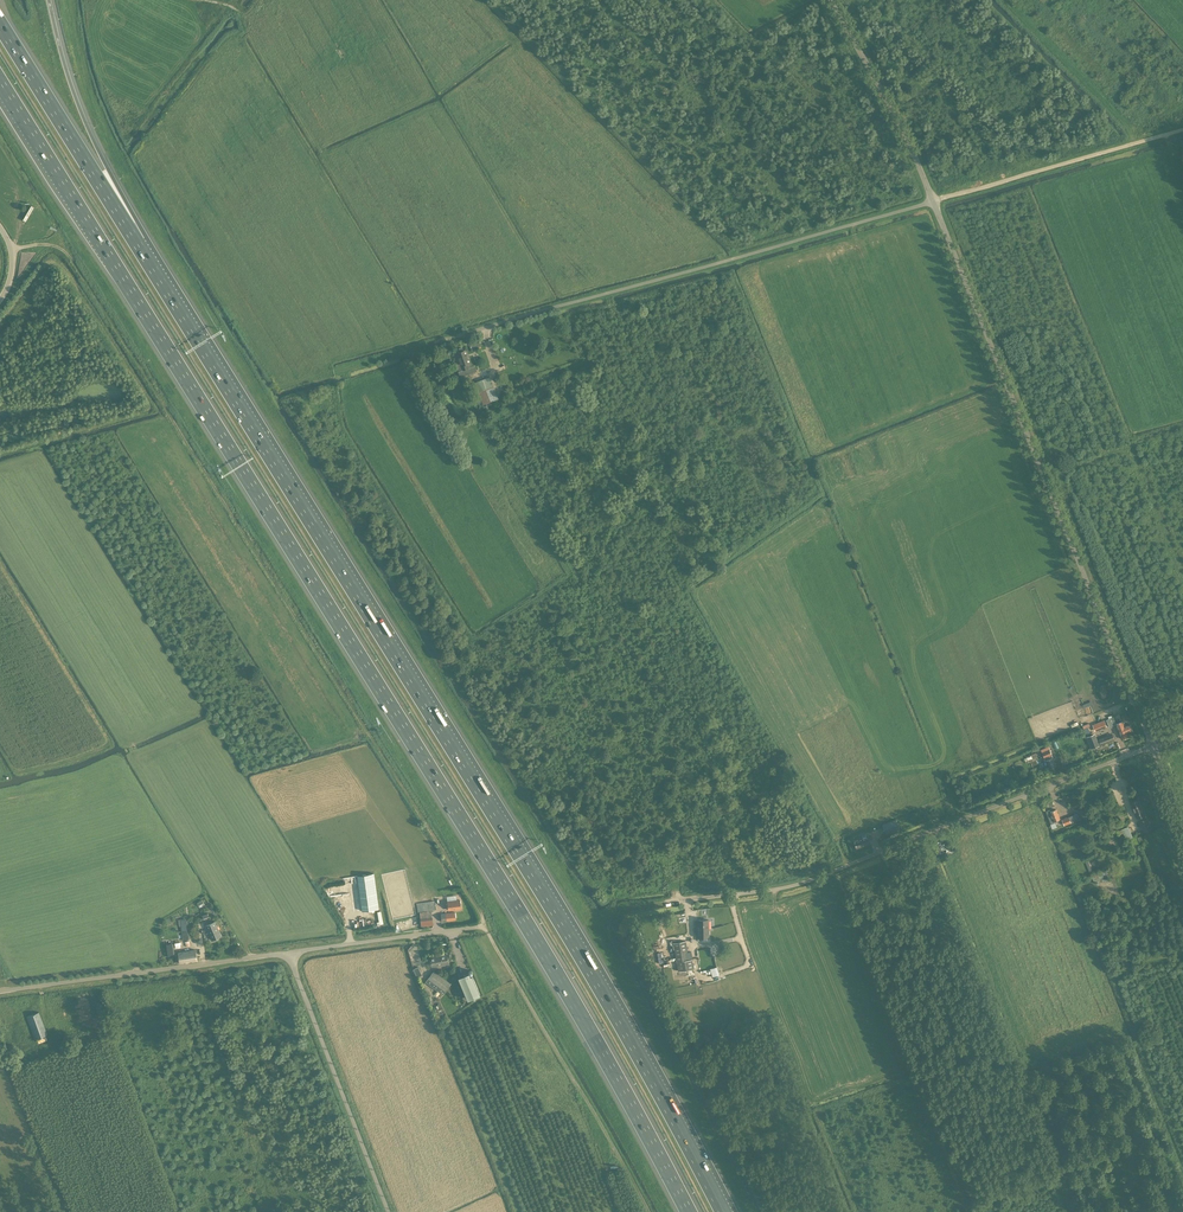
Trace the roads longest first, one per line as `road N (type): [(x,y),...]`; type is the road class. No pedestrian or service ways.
road 1 (motorway): [(0,82),(553,969),(688,1211)]
road 2 (track): [(649,1211),(453,867),(71,258),(52,245),(12,249)]
road 3 (motorway): [(722,1211),(523,859),(138,244)]
road 4 (unclassified): [(1154,745),(936,202)]
road 5 (unclassified): [(688,902),(847,872),(1154,745)]
road 6 (unclassified): [(462,336),(936,202)]
road 7 (unclassified): [(0,991),(289,953)]
road 8 (unclassified): [(390,1211),(289,953)]
road 9 (motorway): [(138,244),(69,80),(49,0)]
road 10 (motorway): [(138,244),(0,24)]
road 11 (track): [(936,202),(1182,131)]
road 12 (unclassified): [(936,202),(836,0)]
road 13 (unclassified): [(289,953),(483,926)]

